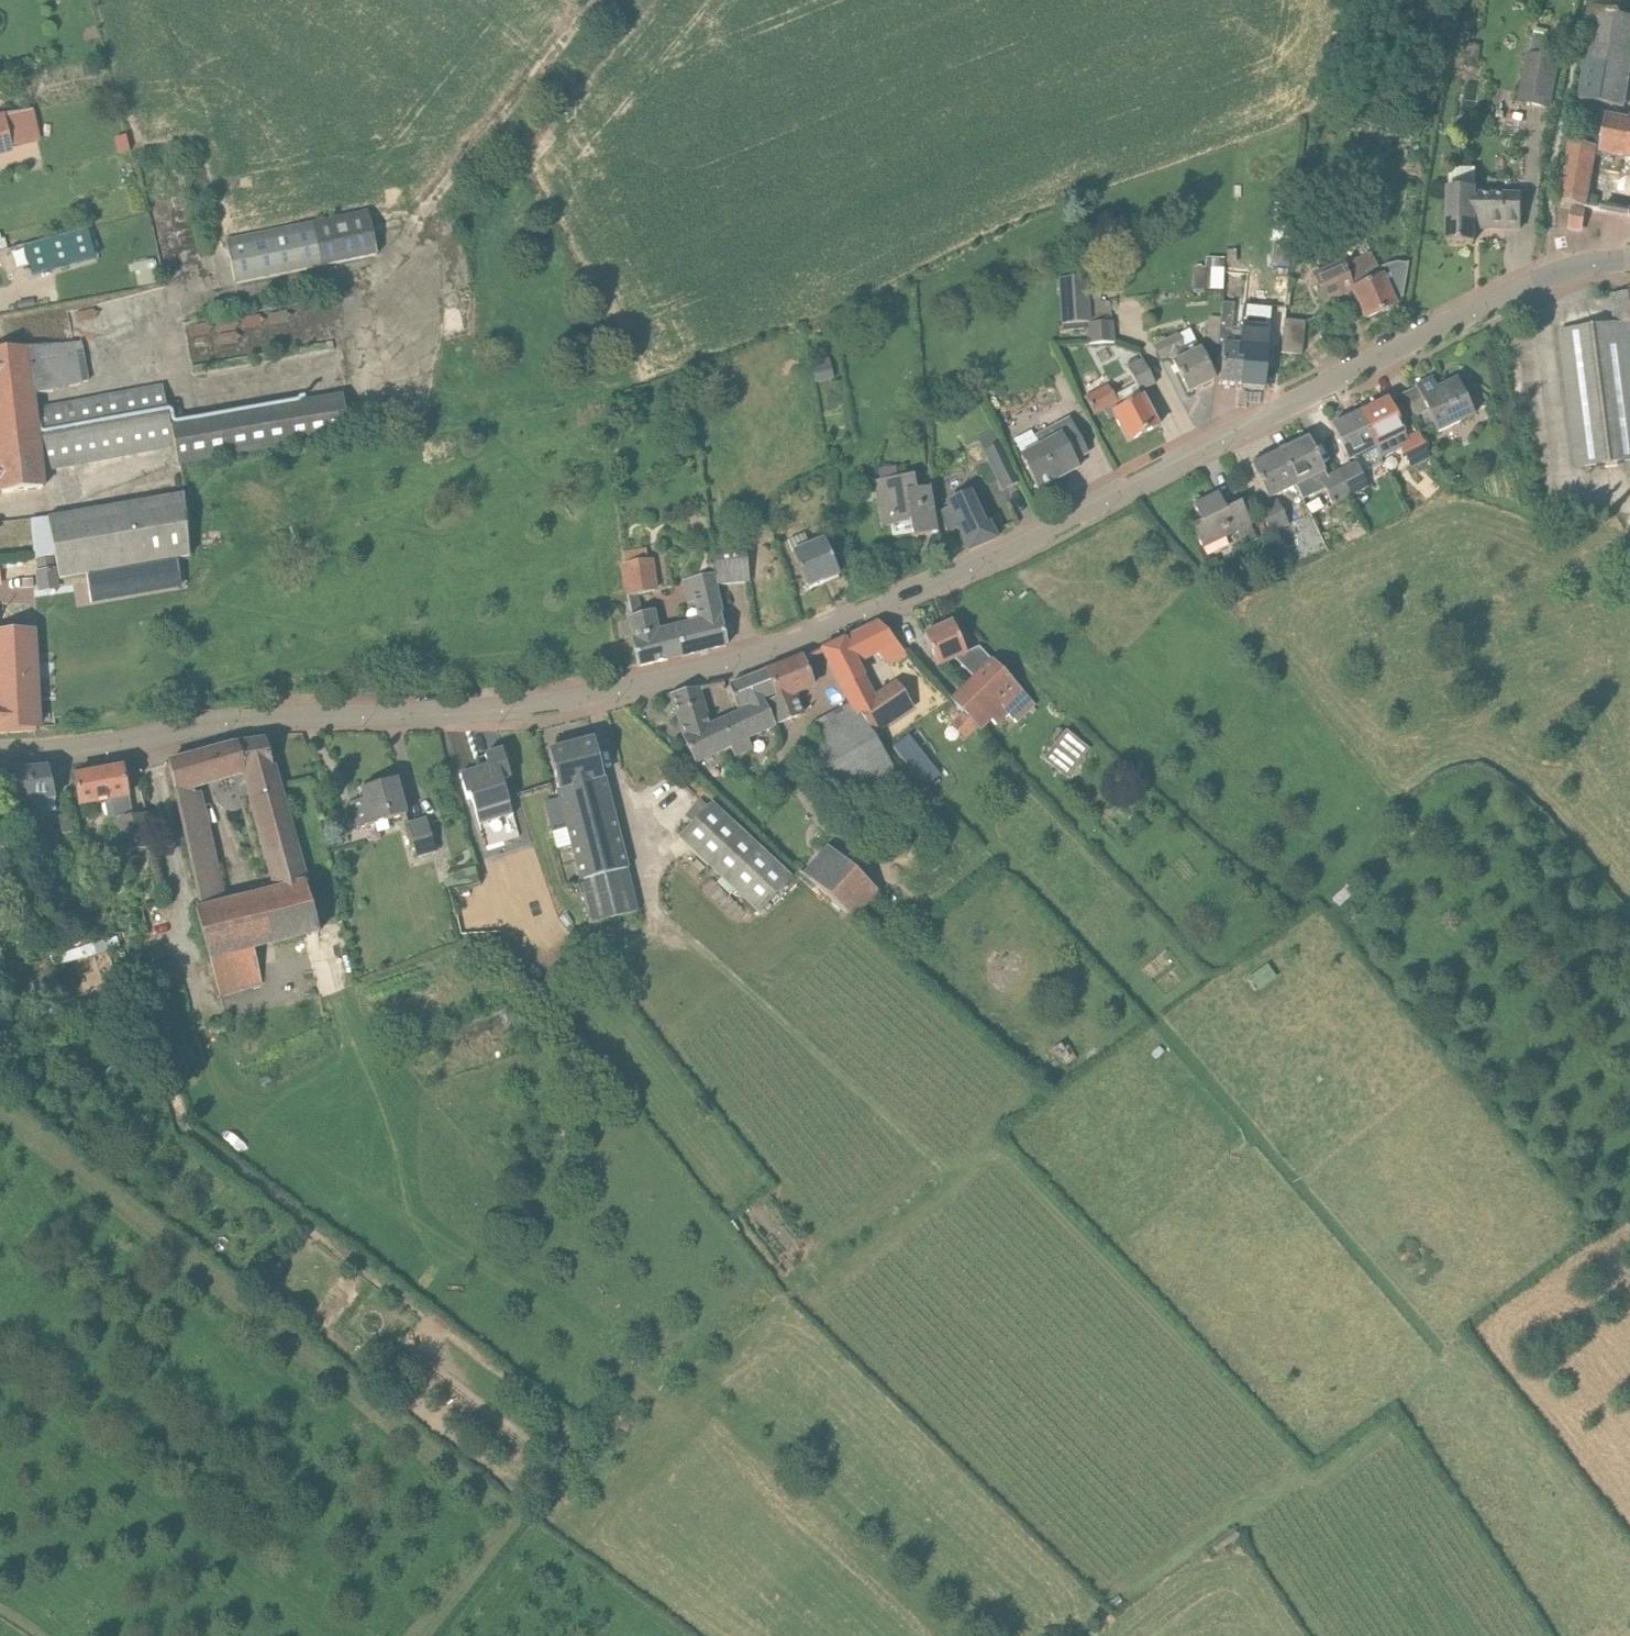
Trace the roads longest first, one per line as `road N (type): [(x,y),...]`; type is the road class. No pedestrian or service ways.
road 1 (residential): [(0,751),(93,746),(247,717),(514,706),(745,658),(1002,552),(1546,276),(1629,259)]

